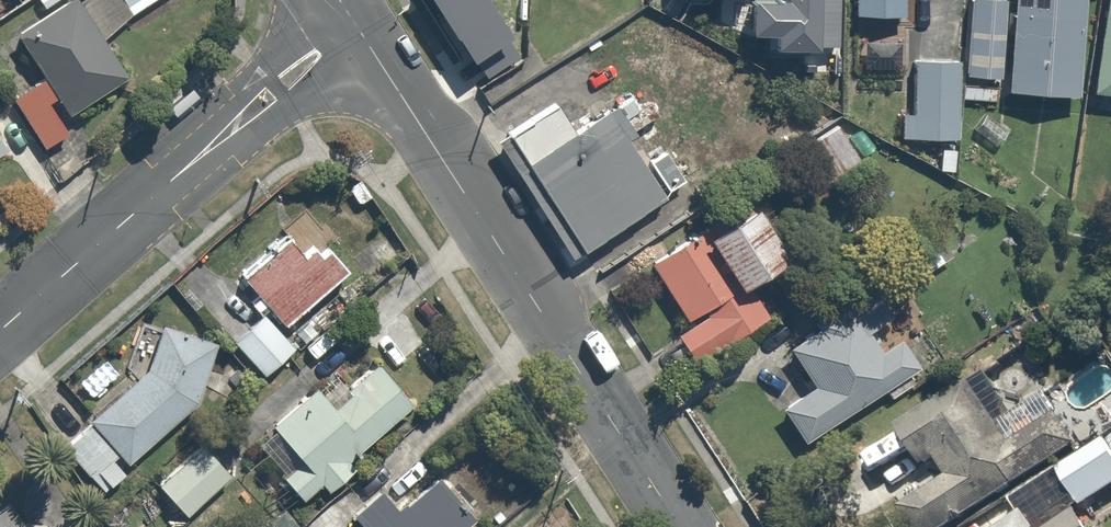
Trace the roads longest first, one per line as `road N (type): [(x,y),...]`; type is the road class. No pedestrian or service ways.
road 1 (residential): [(353,25),(678,526)]
road 2 (residential): [(353,25),(0,333)]

